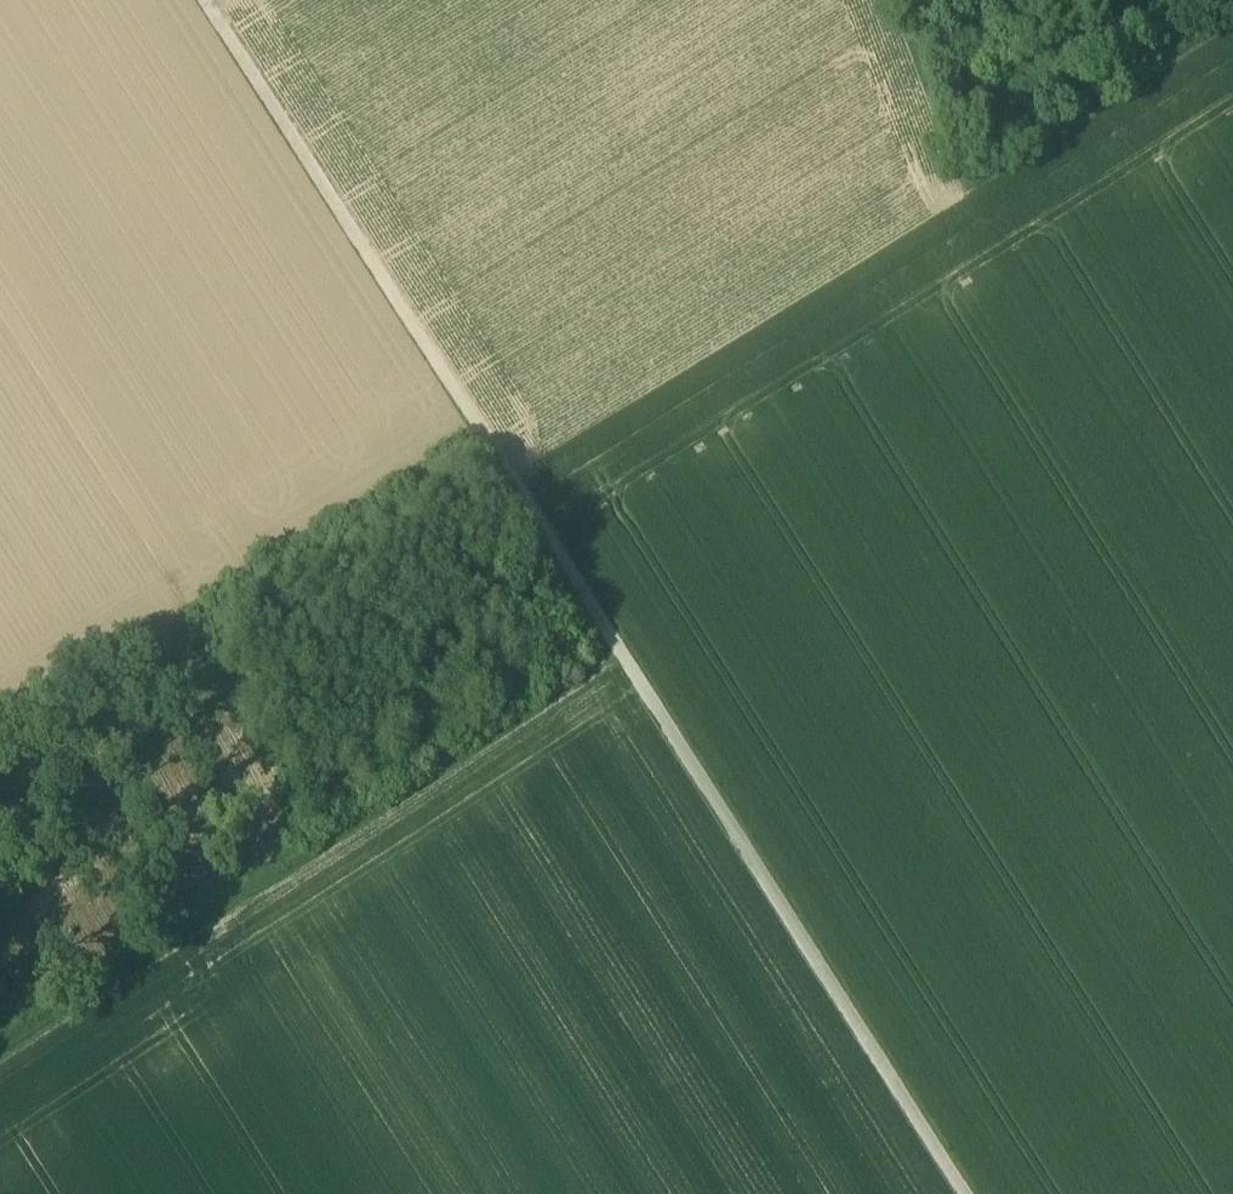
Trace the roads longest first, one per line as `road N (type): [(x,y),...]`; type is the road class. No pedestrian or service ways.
road 1 (track): [(203,0),(961,1193)]

